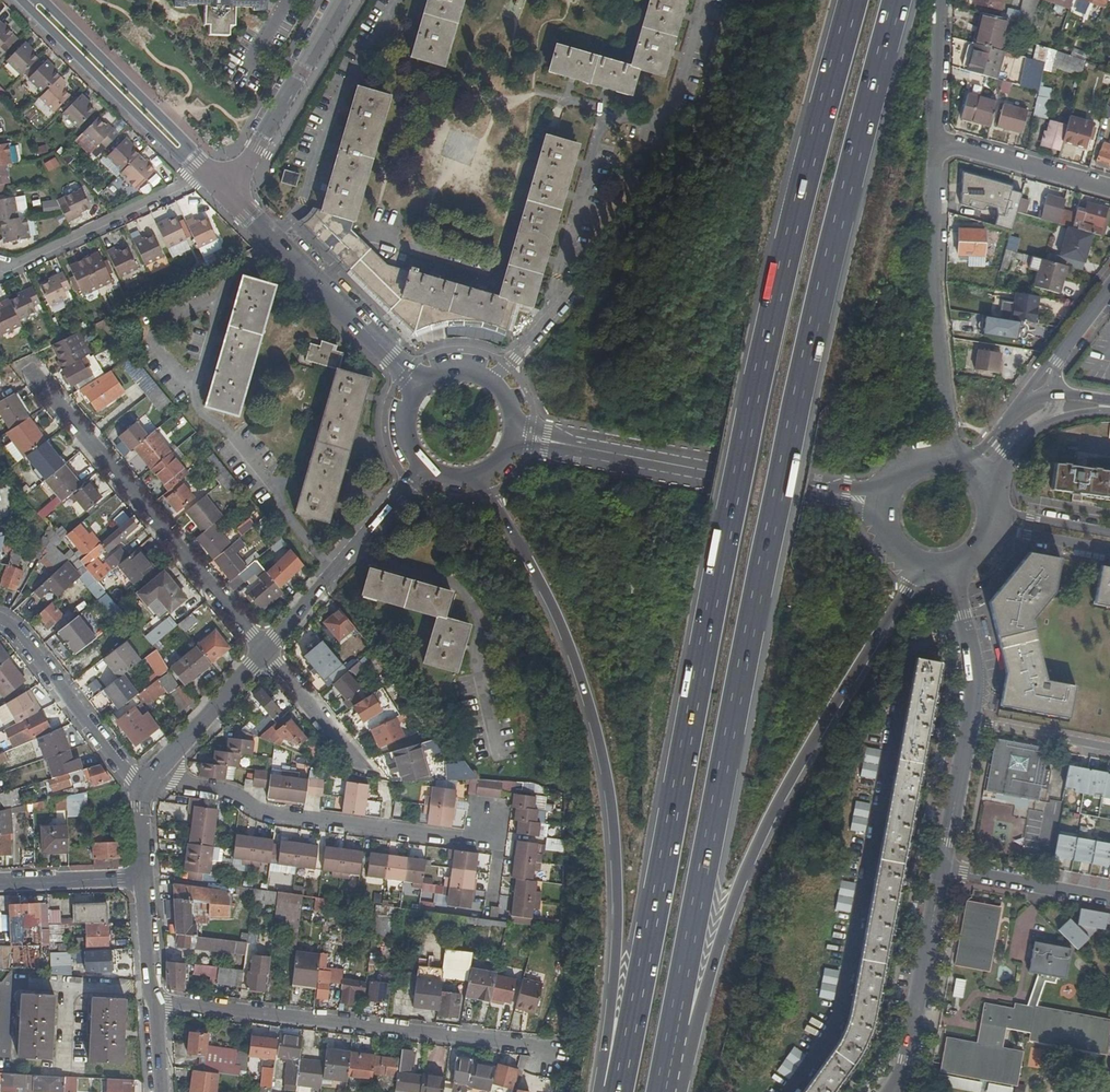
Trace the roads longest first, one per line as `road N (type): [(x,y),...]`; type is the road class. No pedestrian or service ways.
road 1 (motorway): [(851,0),(756,383),(621,1060)]
road 2 (motorway): [(672,1028),(797,389),(894,0)]
road 3 (motorway): [(482,476),(542,591),(595,741),(609,814),(617,943),(611,1000),(621,1060)]
road 4 (motorway): [(672,1028),(700,995),(753,849),(923,565)]
road 5 (residential): [(151,1001),(531,1043)]
road 6 (tertiary): [(516,438),(886,507)]
road 7 (residential): [(265,651),(31,375)]
road 8 (residential): [(484,824),(455,840),(259,814),(226,792),(147,780)]
road 9 (residential): [(950,457),(930,282),(934,141)]
road 10 (tertiary): [(423,387),(228,194)]
road 11 (tertiary): [(265,651),(428,466)]
road 12 (residential): [(21,0),(171,149),(189,157)]
road 13 (residential): [(945,869),(907,1061),(890,1091)]
road 14 (tertiary): [(342,0),(228,194)]
road 15 (residential): [(143,785),(0,620)]
road 16 (residential): [(189,157),(180,139),(40,0)]
road 17 (residential): [(934,141),(1109,189)]
road 18 (tertiary): [(147,780),(265,651)]
road 19 (residential): [(945,869),(1109,897)]
road 20 (residential): [(955,566),(976,668),(969,719)]
road 21 (residential): [(969,719),(945,869)]
road 22 (tertiary): [(516,438),(515,401),(493,379),(466,369),(442,372),(423,387)]
road 23 (tertiary): [(0,880),(145,878)]
road 24 (residential): [(1109,748),(969,719)]
road 25 (residential): [(949,0),(934,141)]
road 26 (residential): [(352,762),(265,651)]

